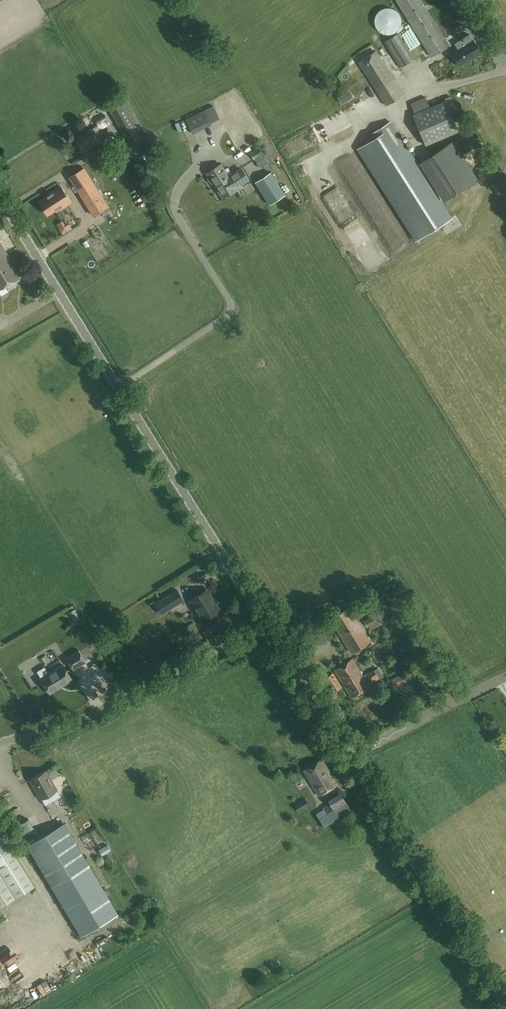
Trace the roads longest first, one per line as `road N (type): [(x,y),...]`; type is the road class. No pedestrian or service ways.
road 1 (tertiary): [(0,195),(266,626)]
road 2 (tertiary): [(505,1007),(350,757)]
road 3 (unclassified): [(0,744),(73,722),(266,626)]
road 4 (unclassified): [(350,757),(505,680)]
road 5 (tertiary): [(350,757),(266,626)]

